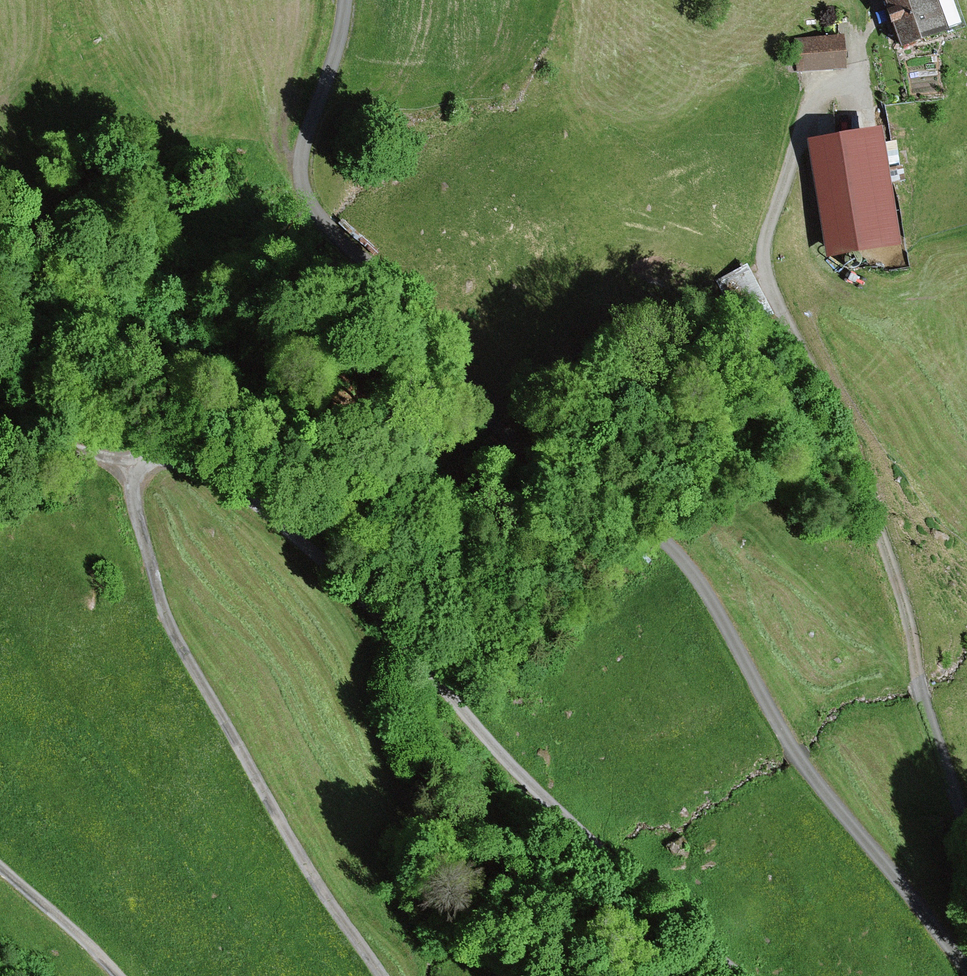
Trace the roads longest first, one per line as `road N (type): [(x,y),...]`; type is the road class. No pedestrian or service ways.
road 1 (track): [(345,0),(343,32),(304,134),(313,228),(387,336),(521,398),(646,495),(809,770),(966,970)]
road 2 (track): [(966,886),(915,636),(862,472),(767,293),(760,247),(810,106),(854,77)]
road 3 (track): [(131,476),(164,456),(205,465),(393,630),(549,818),(740,975)]
road 4 (track): [(381,975),(322,901),(173,639),(131,511),(131,476)]
road 5 (track): [(0,868),(123,975)]
road 6 (track): [(131,476),(0,433)]

